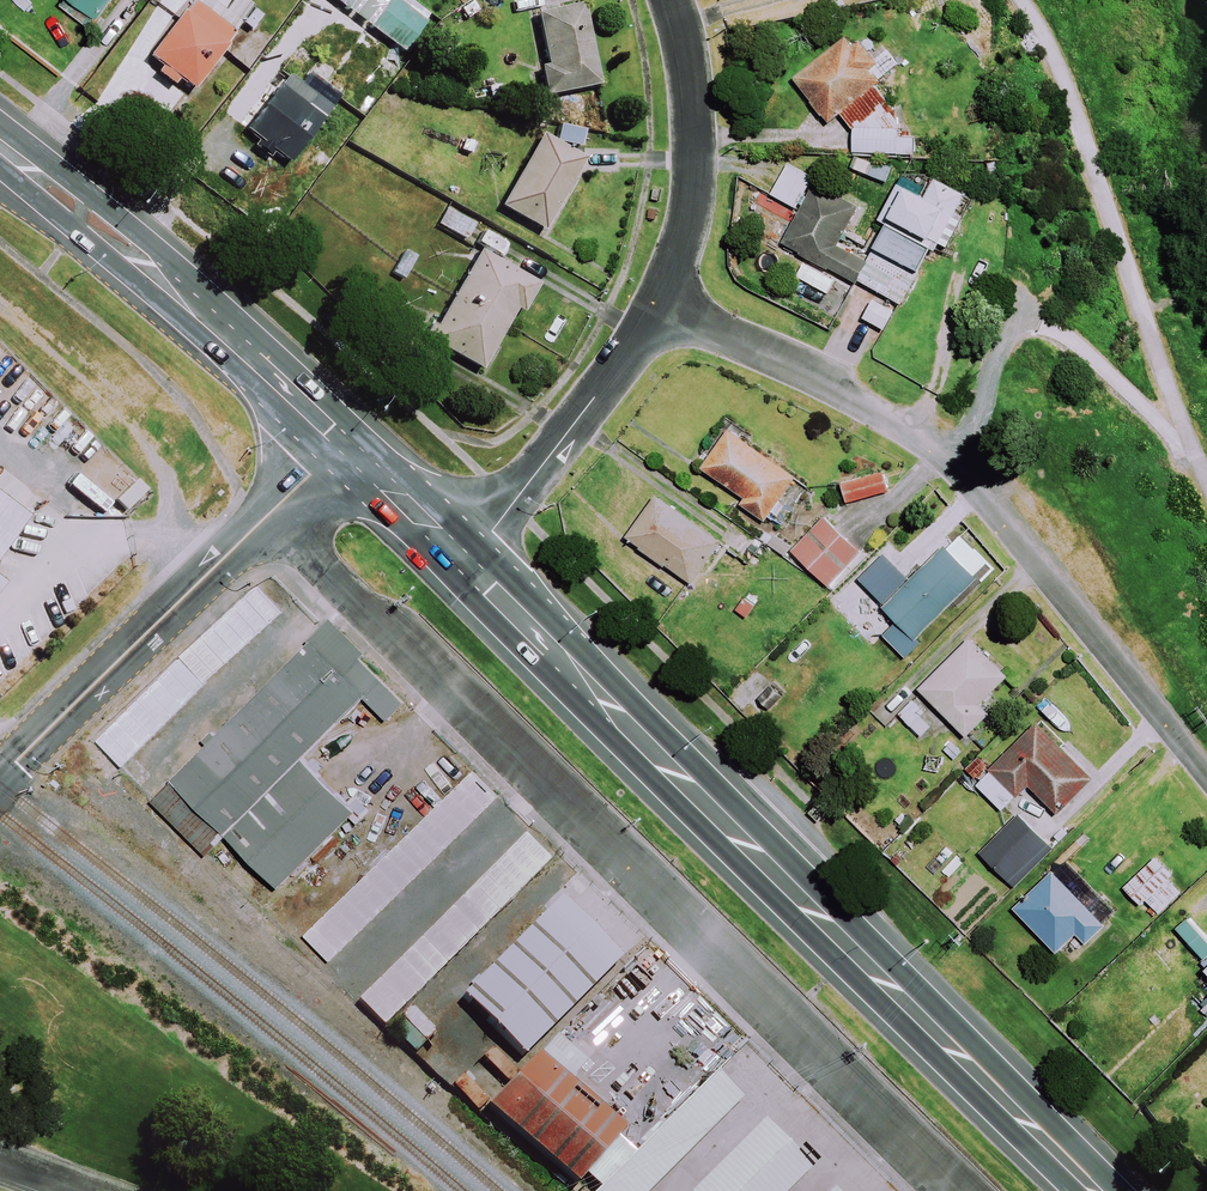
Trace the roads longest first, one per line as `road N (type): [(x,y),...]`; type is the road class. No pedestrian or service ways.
road 1 (secondary): [(1096,1190),(462,564)]
road 2 (residential): [(1206,774),(941,460),(830,386),(661,302)]
road 3 (residential): [(0,781),(341,443)]
road 4 (secondary): [(341,443),(168,281),(0,145)]
road 5 (residential): [(661,302),(462,564)]
road 6 (track): [(941,460),(1047,304),(1095,297),(1131,337),(1165,347)]
road 7 (residential): [(671,0),(688,64),(694,186),(684,245),(661,302)]
road 8 (secondary): [(462,564),(341,443)]

